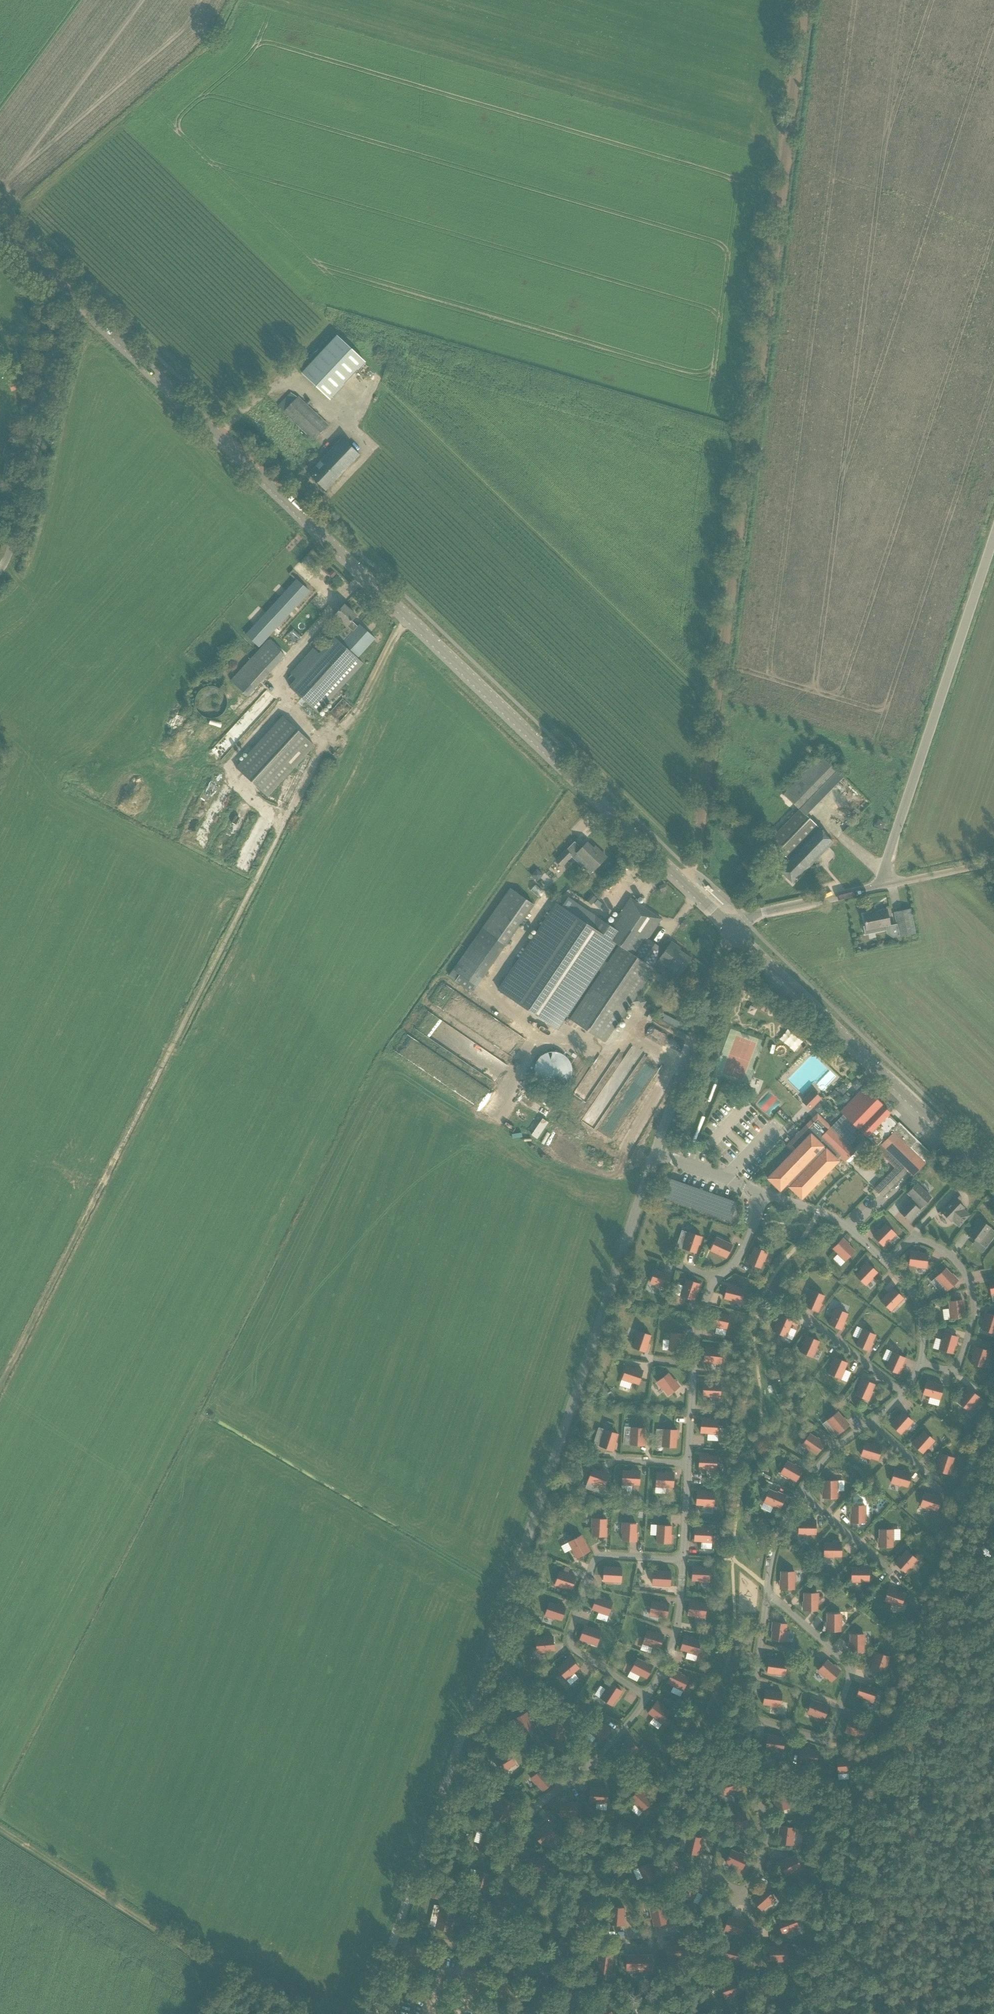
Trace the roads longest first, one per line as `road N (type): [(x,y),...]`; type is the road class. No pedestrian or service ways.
road 1 (unclassified): [(371,2013),(733,931)]
road 2 (tertiary): [(733,931),(78,299)]
road 3 (track): [(692,870),(805,0)]
road 4 (unclassified): [(733,931),(744,919),(884,886),(993,553)]
road 5 (track): [(0,1819),(311,2013)]
road 6 (tertiary): [(993,1181),(733,931)]
road 7 (unclassified): [(0,568),(78,299)]

